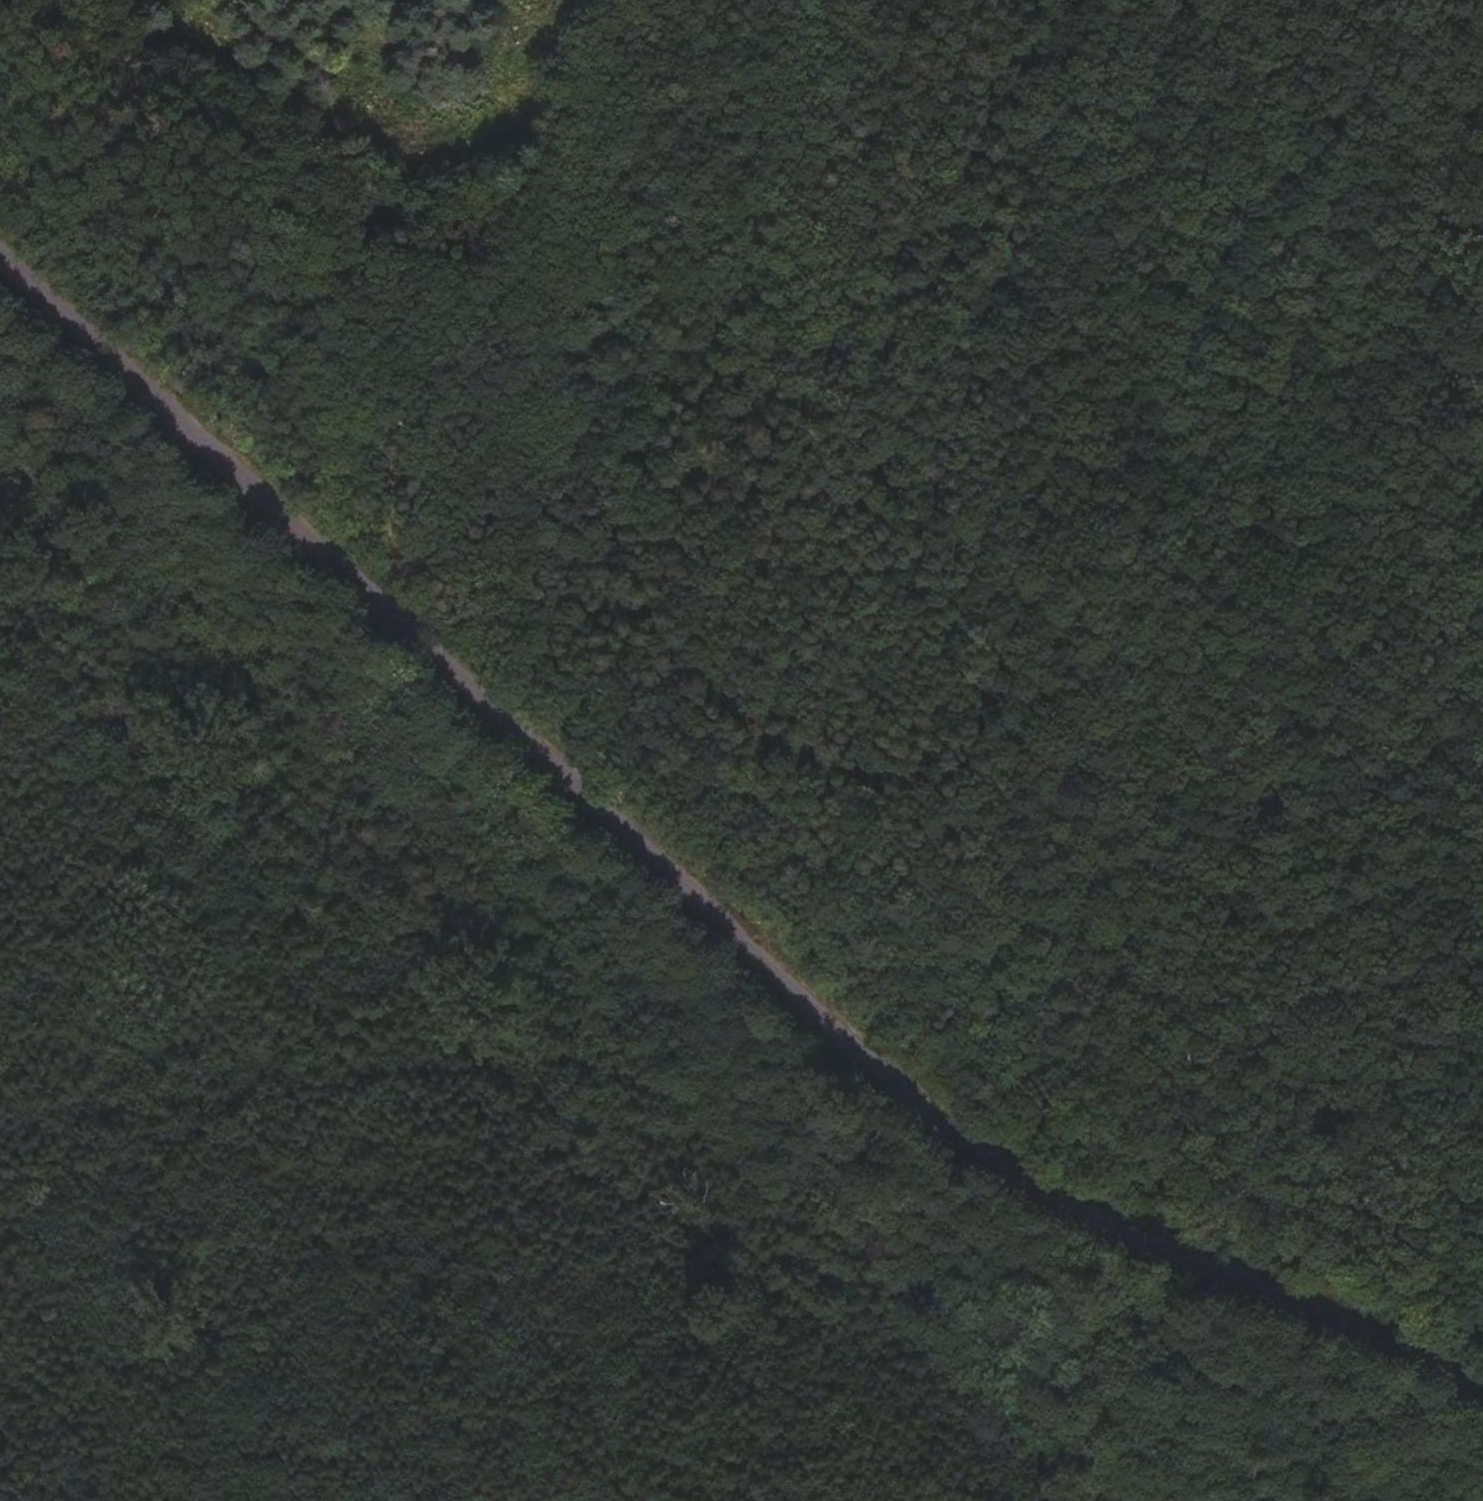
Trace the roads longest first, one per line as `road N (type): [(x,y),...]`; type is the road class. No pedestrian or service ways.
road 1 (unclassified): [(0,262),(893,1089),(1000,1166),(1104,1217),(1482,1371)]
road 2 (track): [(1482,491),(1459,365),(1456,271),(1482,79)]

